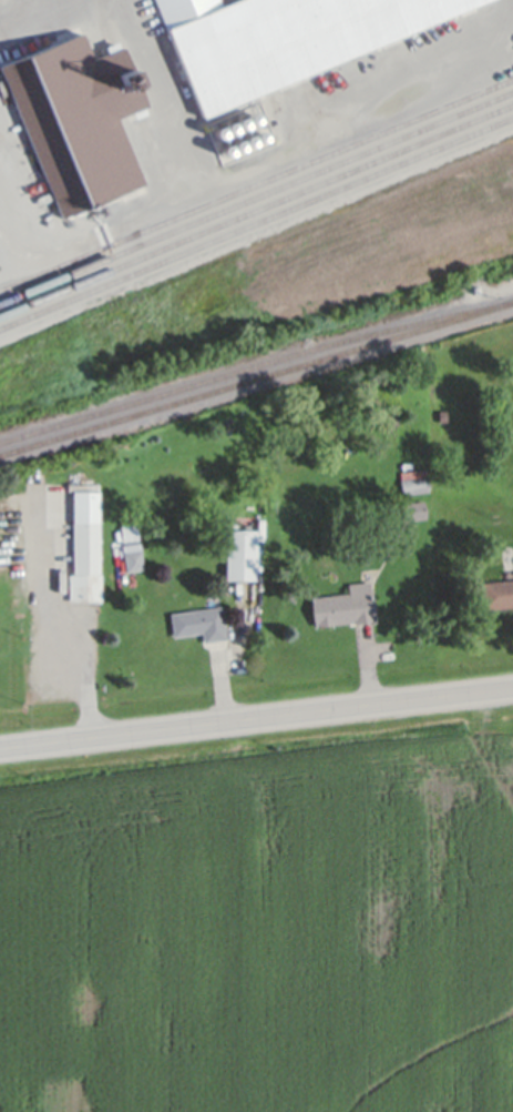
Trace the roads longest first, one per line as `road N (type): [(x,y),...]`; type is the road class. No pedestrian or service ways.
road 1 (primary): [(0,749),(512,687)]

